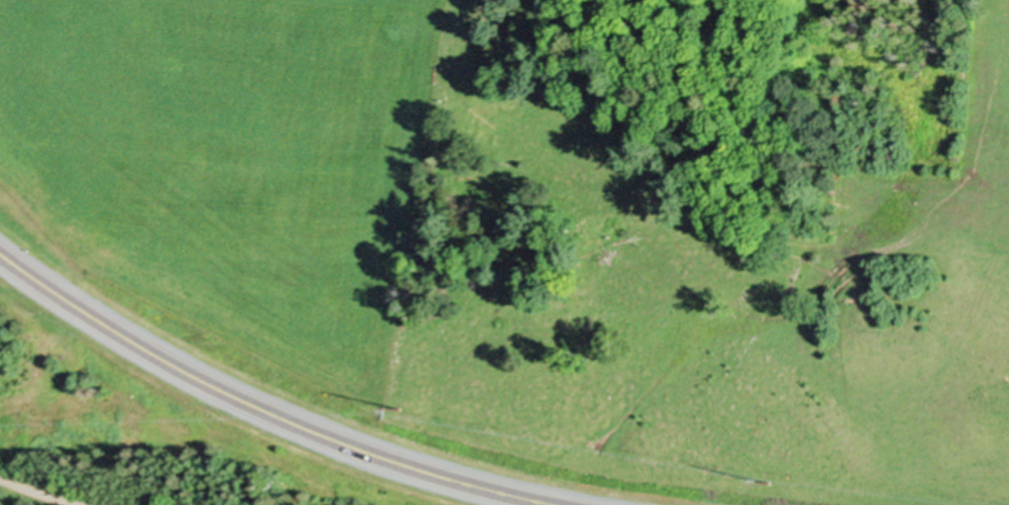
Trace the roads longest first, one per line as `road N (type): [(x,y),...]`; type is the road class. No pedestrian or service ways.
road 1 (primary): [(573,504),(406,462),(277,414),(172,361),(0,250)]

